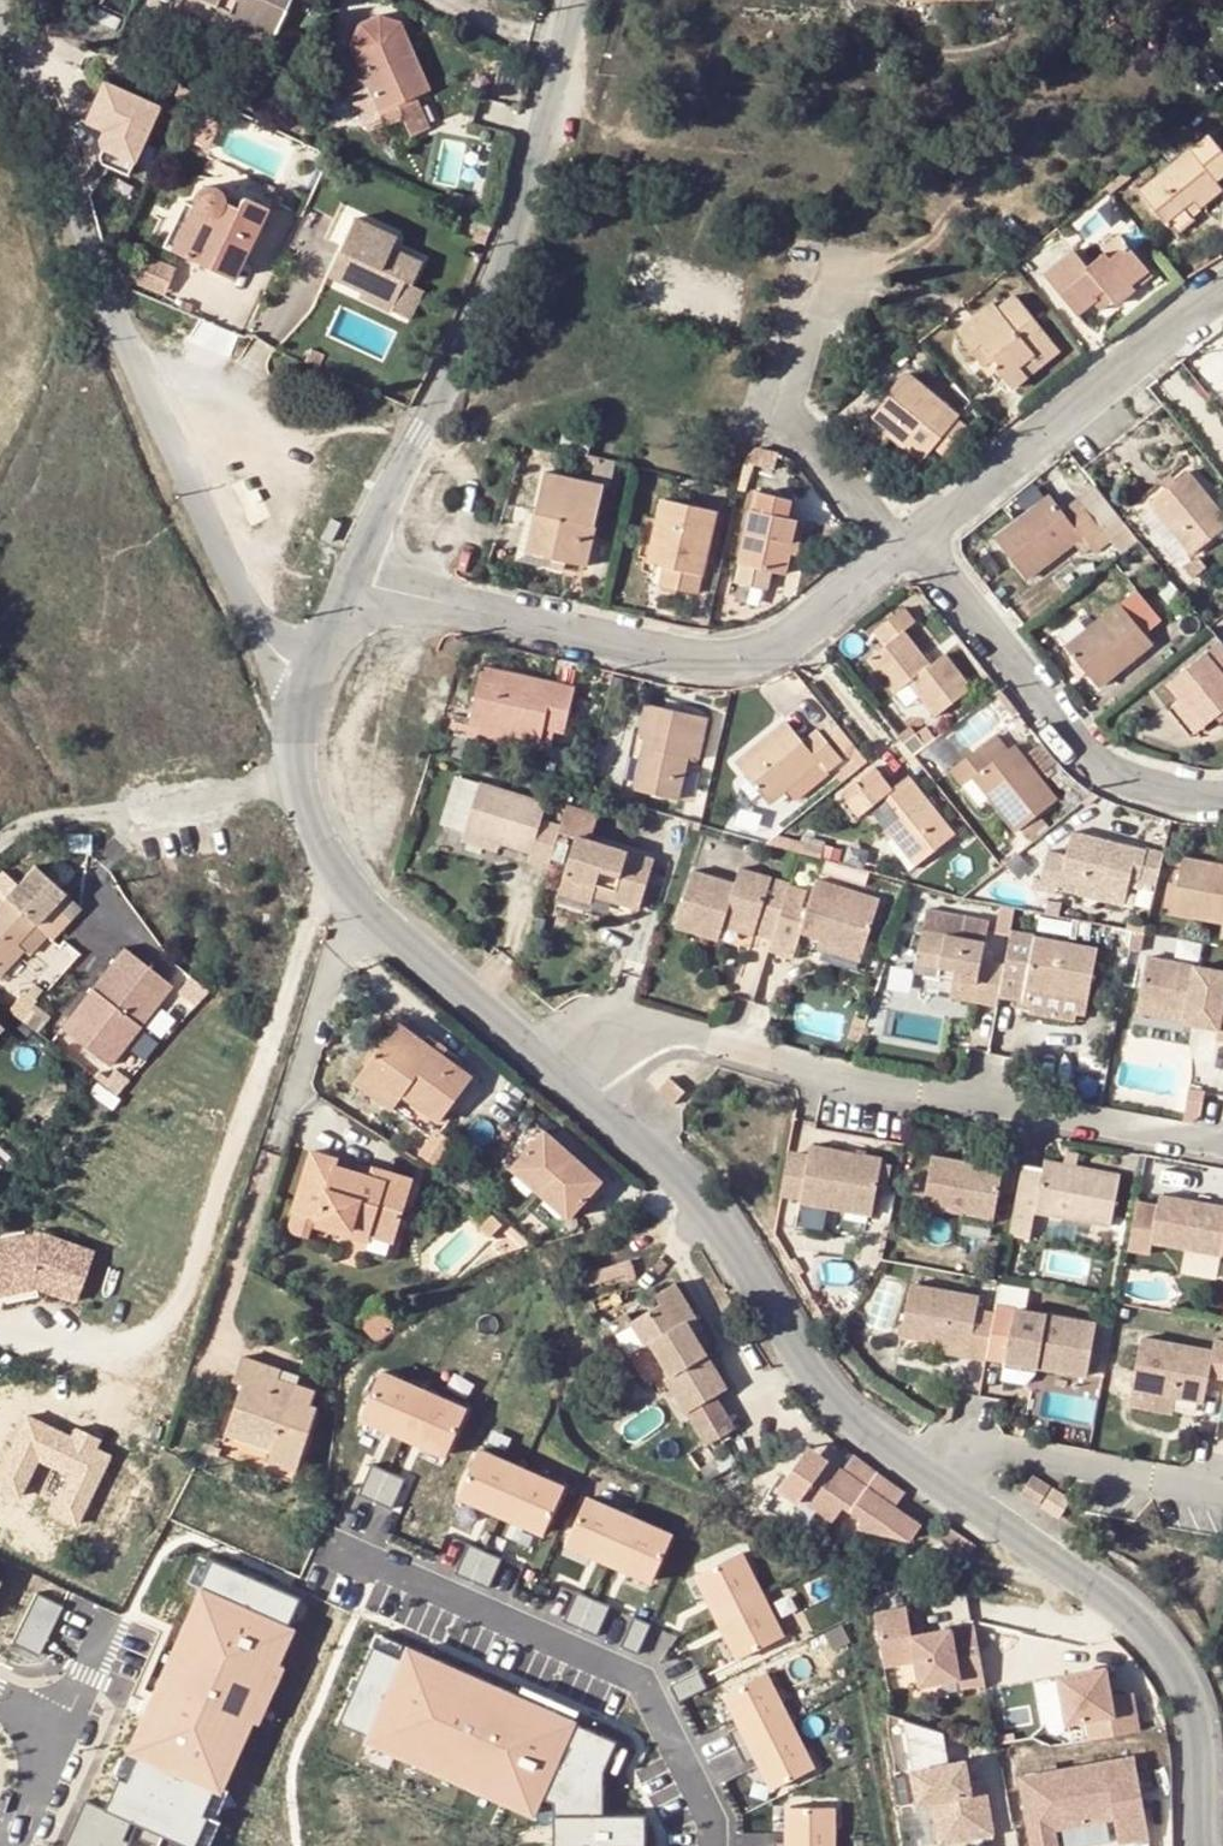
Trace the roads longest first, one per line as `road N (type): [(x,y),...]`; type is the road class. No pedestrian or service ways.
road 1 (residential): [(0,19),(114,328),(285,665),(312,681)]
road 2 (residential): [(563,1077),(612,1029),(656,1032),(901,1092),(1222,1150)]
road 3 (residential): [(353,582),(508,262),(579,0)]
road 4 (residential): [(353,582),(723,661),(784,642),(920,544)]
road 5 (residential): [(921,1464),(828,1406),(701,1202),(563,1077)]
road 6 (residential): [(337,1551),(635,1677),(711,1812),(715,1845)]
road 7 (residential): [(1199,1845),(1191,1714),(1158,1639),(921,1464)]
road 8 (residential): [(920,544),(1094,765),(1169,795),(1222,798)]
road 9 (residential): [(920,544),(1205,298),(1222,292)]
road 10 (residential): [(815,264),(770,407),(889,533),(920,544)]
road 11 (residential): [(1222,1488),(980,1440),(921,1464)]
road 12 (residential): [(563,1077),(364,898)]
road 13 (residential): [(364,898),(318,842),(298,772),(297,725),(312,681)]
road 14 (residential): [(364,898),(282,1111)]
road 15 (residential): [(13,1845),(65,1726)]

